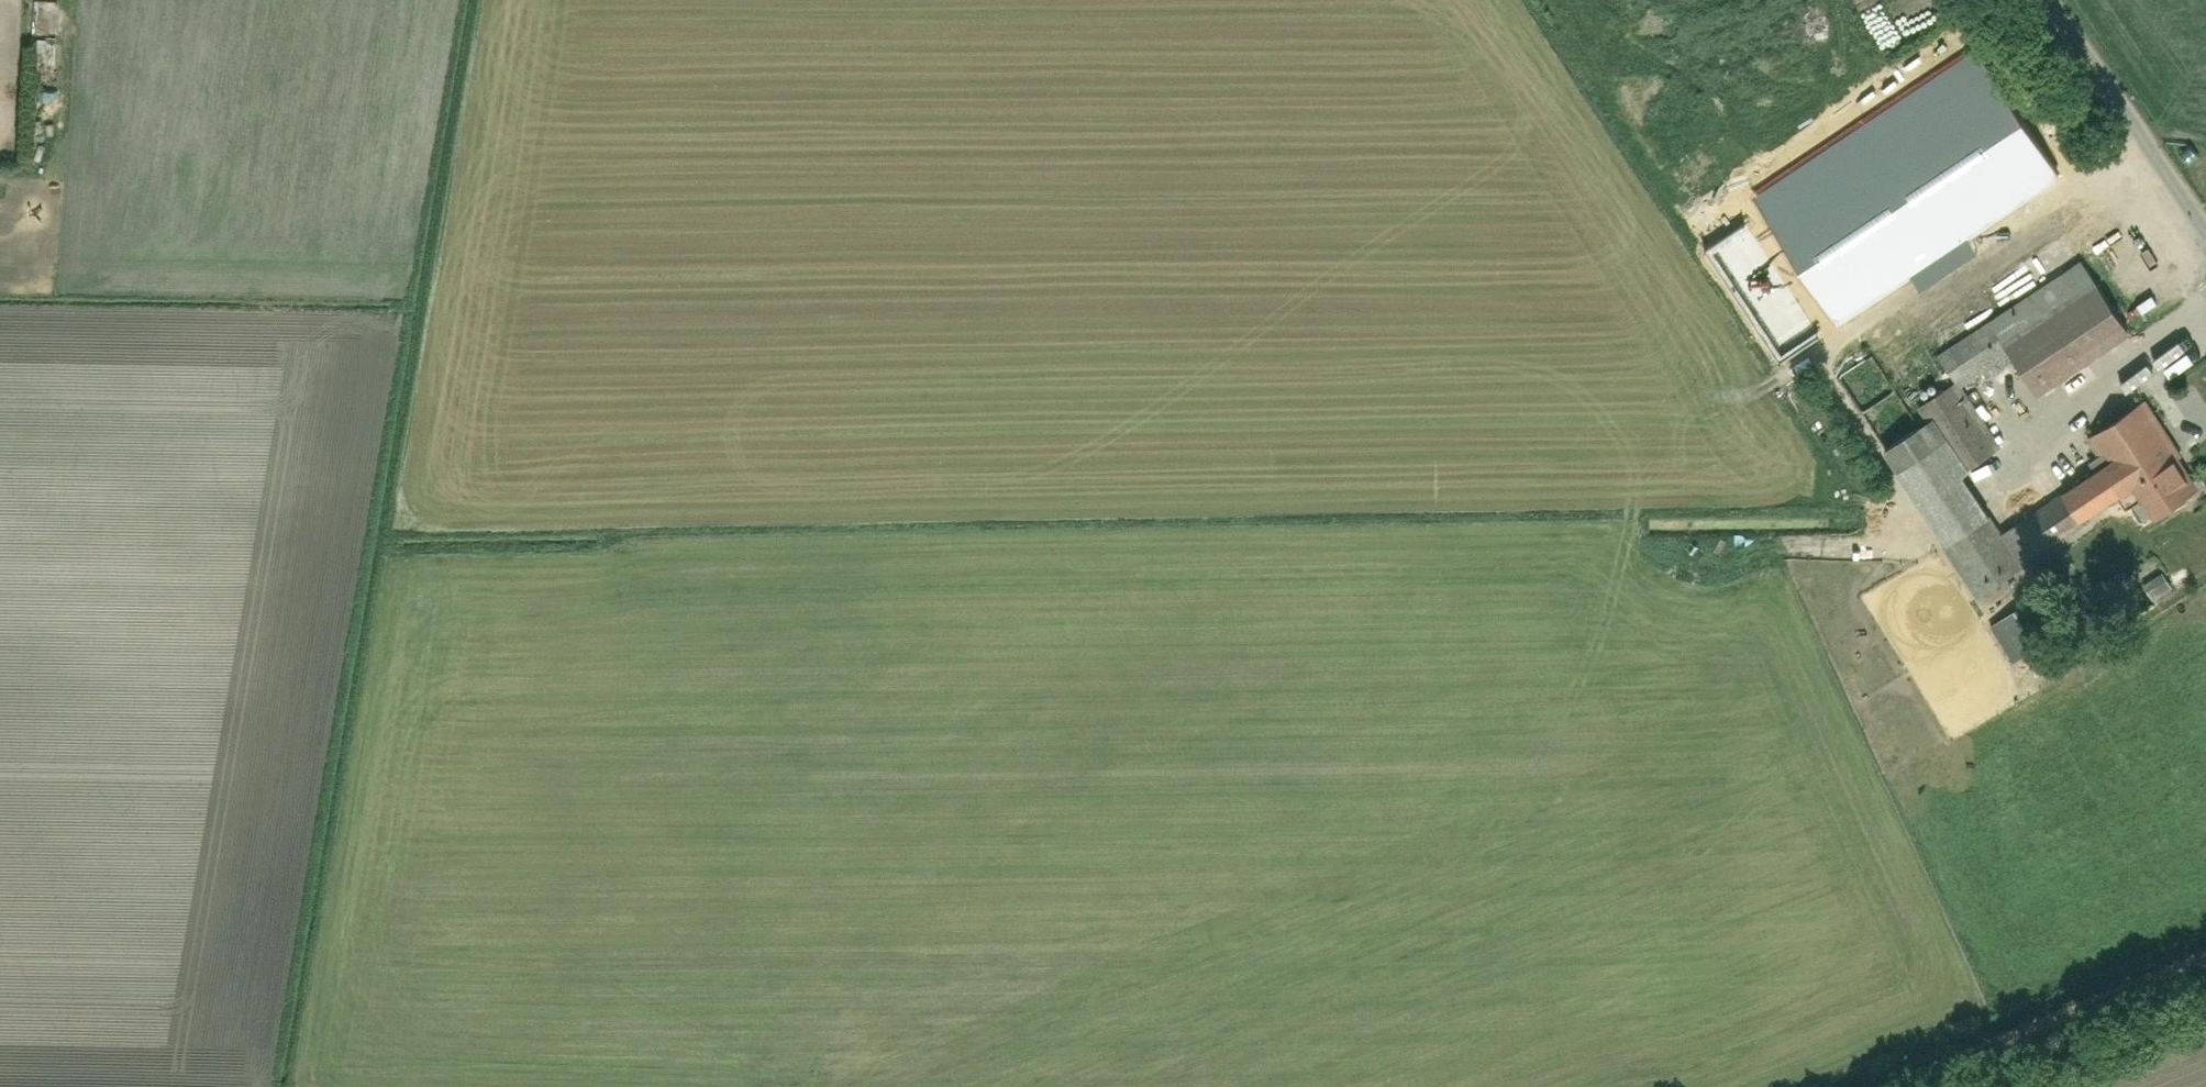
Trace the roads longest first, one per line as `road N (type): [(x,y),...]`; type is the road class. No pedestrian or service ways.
road 1 (track): [(2205,959),(1895,1086)]
road 2 (unclassified): [(2205,230),(2051,0)]

